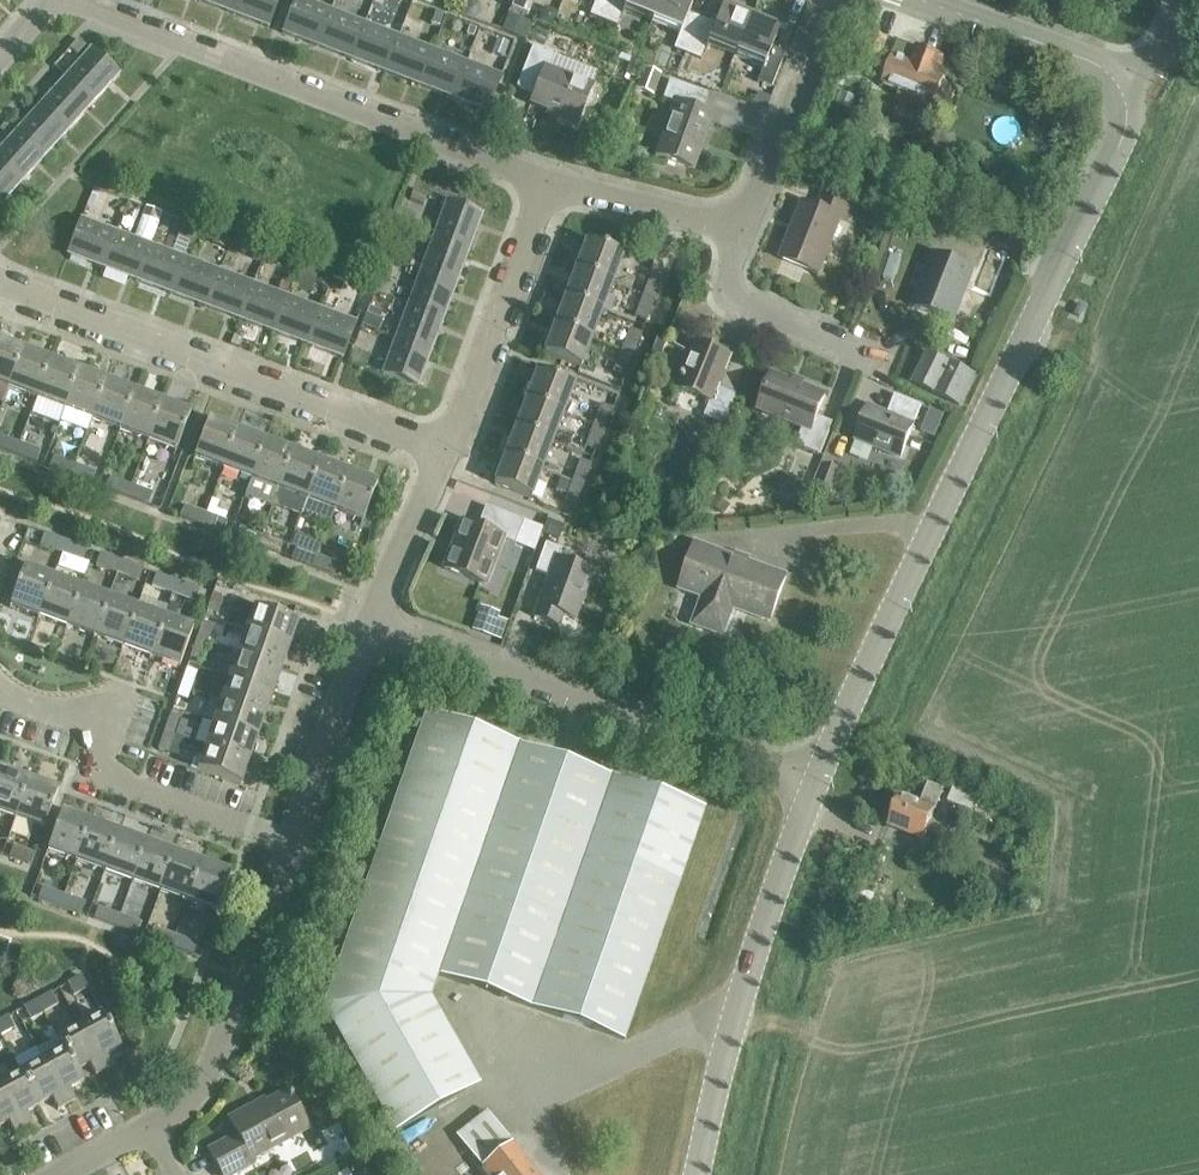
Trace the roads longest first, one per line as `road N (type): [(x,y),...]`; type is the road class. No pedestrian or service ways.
road 1 (residential): [(820,771),(1124,124),(1128,75)]
road 2 (residential): [(73,0),(544,178)]
road 3 (residential): [(443,450),(0,279)]
road 4 (residential): [(820,771),(371,624)]
road 5 (residential): [(693,1174),(737,992),(820,771)]
road 6 (residential): [(149,1127),(181,1105),(213,1055),(288,847)]
road 7 (residential): [(544,178),(443,450)]
road 8 (residential): [(739,231),(826,0)]
road 9 (residential): [(288,847),(127,787),(100,763),(101,726)]
road 10 (residential): [(893,362),(737,300),(727,278),(739,231)]
road 11 (residential): [(288,847),(371,624)]
road 12 (residential): [(1128,75),(923,0)]
road 13 (residential): [(544,178),(739,231)]
road 14 (residential): [(371,624),(443,450)]

